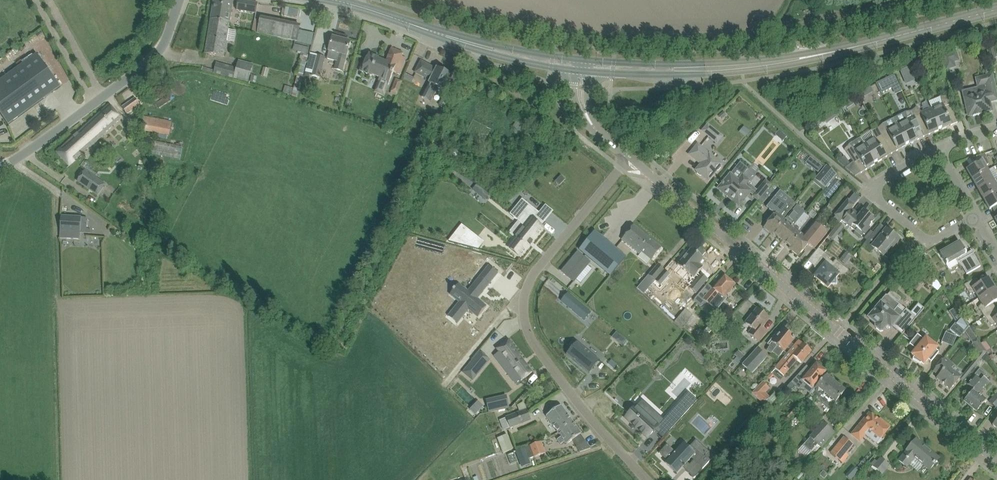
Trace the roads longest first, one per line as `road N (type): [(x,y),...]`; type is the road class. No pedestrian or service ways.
road 1 (unclassified): [(996,461),(630,158)]
road 2 (residential): [(645,479),(571,397),(531,340),(522,306),(536,268),(630,158)]
road 3 (unclassified): [(0,163),(151,56),(179,0)]
road 4 (tertiary): [(829,52),(703,62),(582,58)]
road 5 (tertiary): [(590,71),(743,71),(829,52)]
road 6 (residential): [(975,216),(931,240),(877,198),(880,181),(938,148)]
road 7 (tertiary): [(829,52),(996,9)]
road 8 (tertiary): [(582,58),(455,38)]
road 9 (tertiary): [(455,38),(471,49),(574,69)]
road 10 (tertiary): [(455,38),(339,0)]

